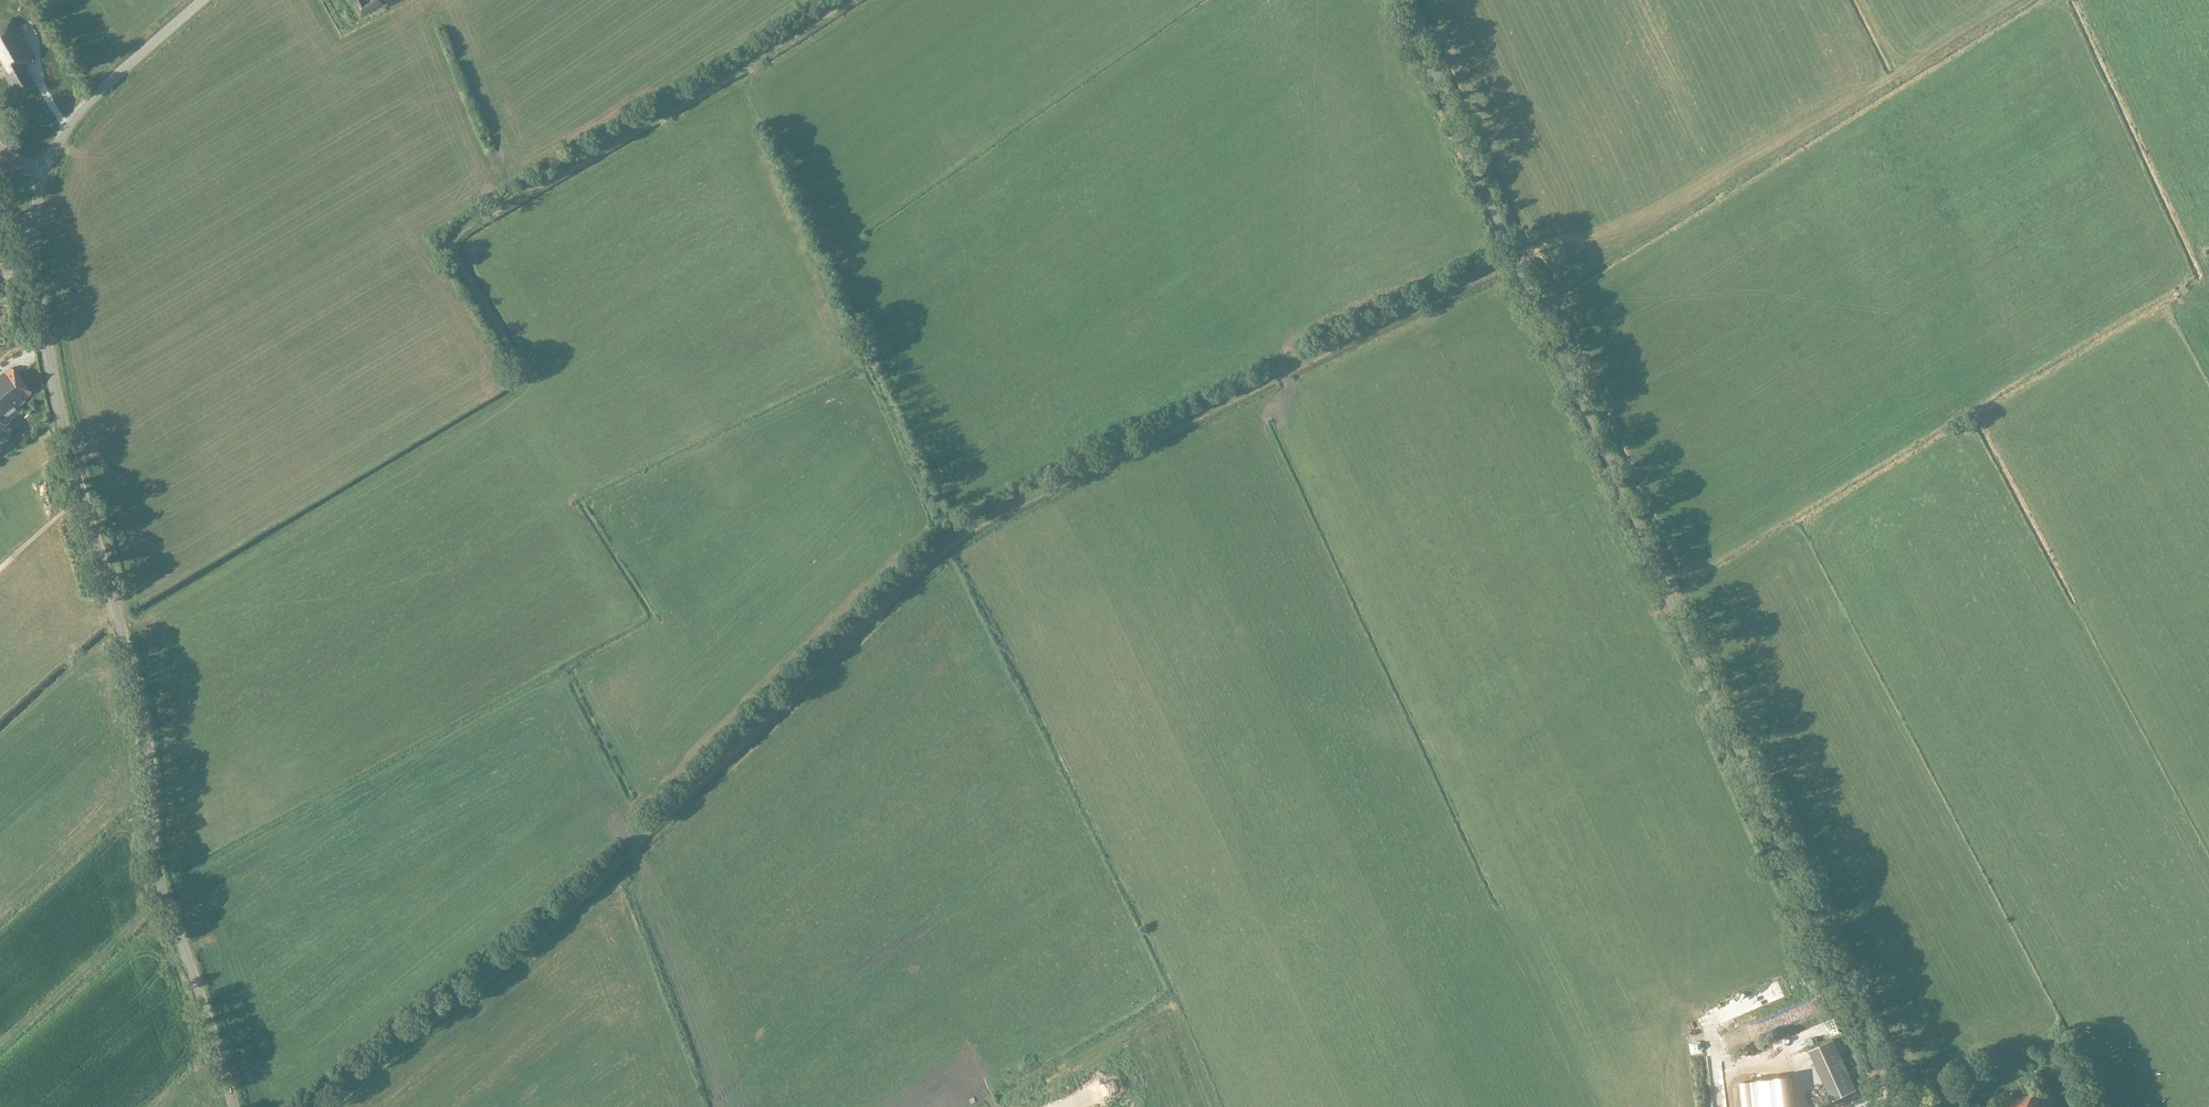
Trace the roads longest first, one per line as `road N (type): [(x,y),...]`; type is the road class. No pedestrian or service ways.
road 1 (track): [(1514,259),(951,541),(544,928),(318,1106)]
road 2 (unclassified): [(1899,1106),(1398,0)]
road 3 (tertiary): [(232,1106),(158,882),(140,707),(52,384),(33,245),(42,173)]
road 4 (track): [(508,378),(513,357),(454,261),(452,237),(849,0)]
road 5 (unclassified): [(42,173),(87,102),(203,0)]

